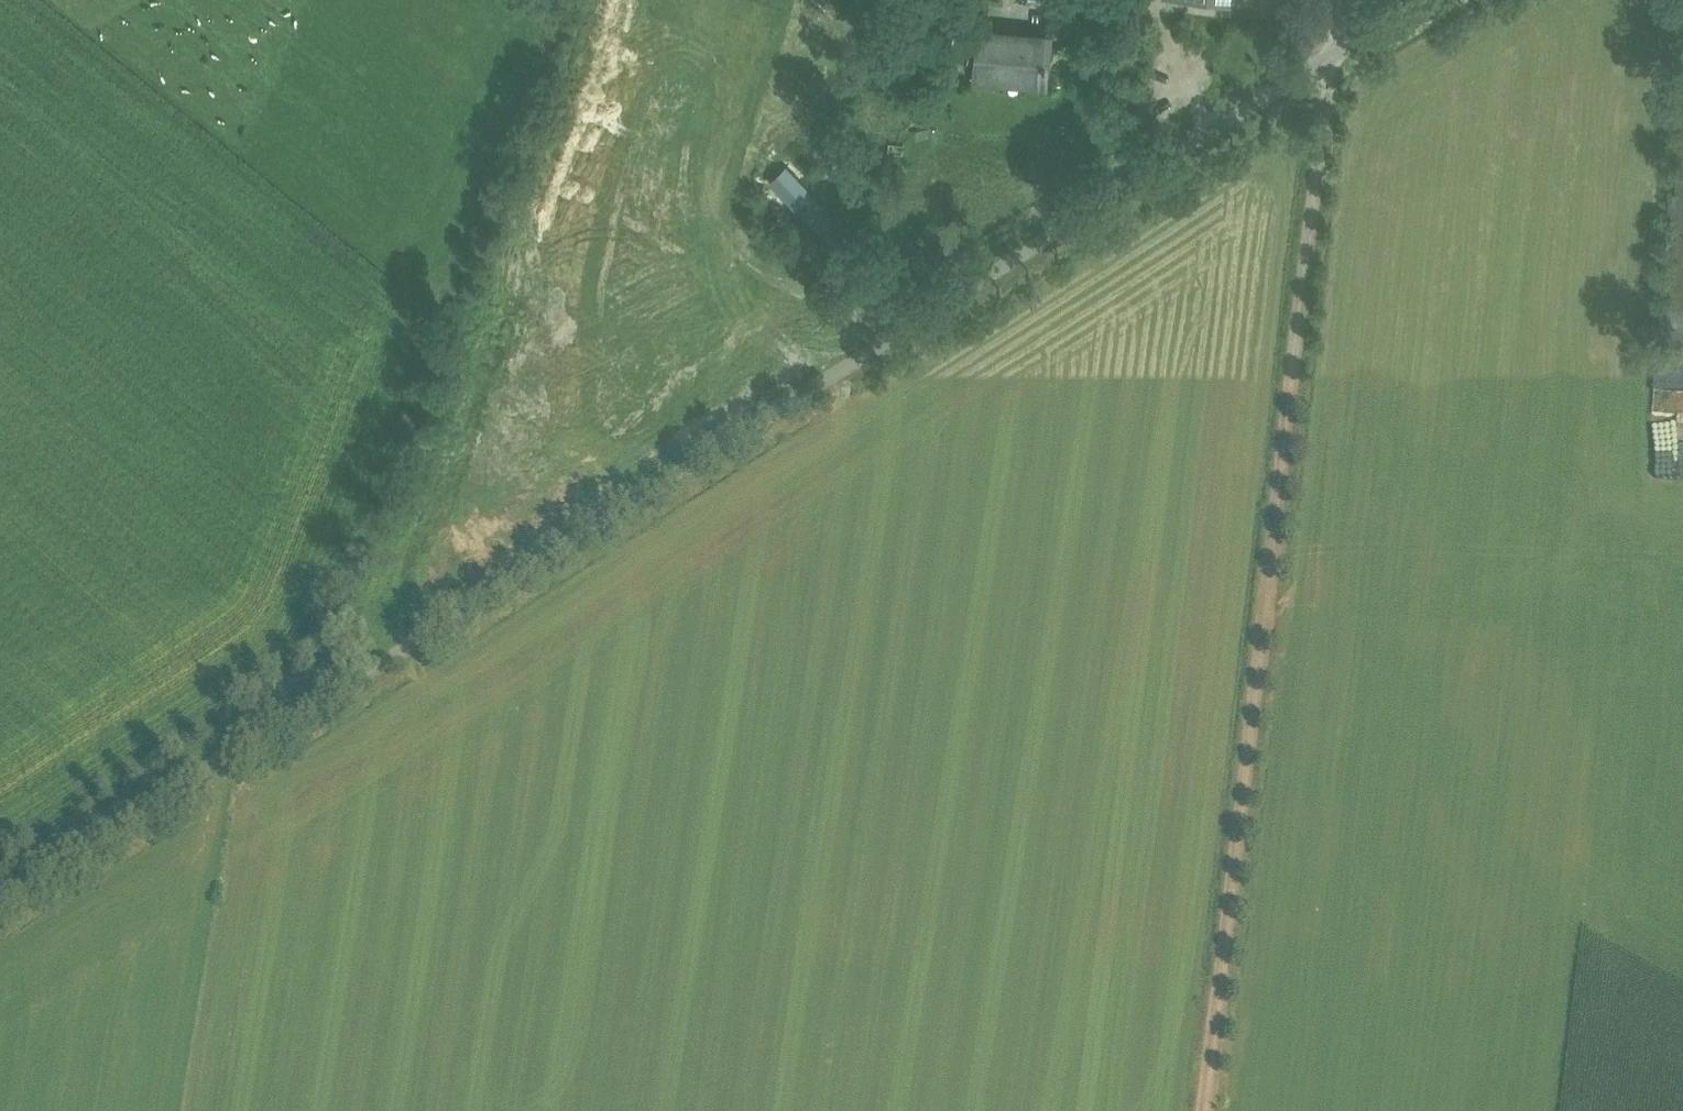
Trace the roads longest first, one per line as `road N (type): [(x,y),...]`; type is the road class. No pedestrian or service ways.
road 1 (unclassified): [(0,908),(1425,0)]
road 2 (track): [(1206,1110),(1333,52)]

